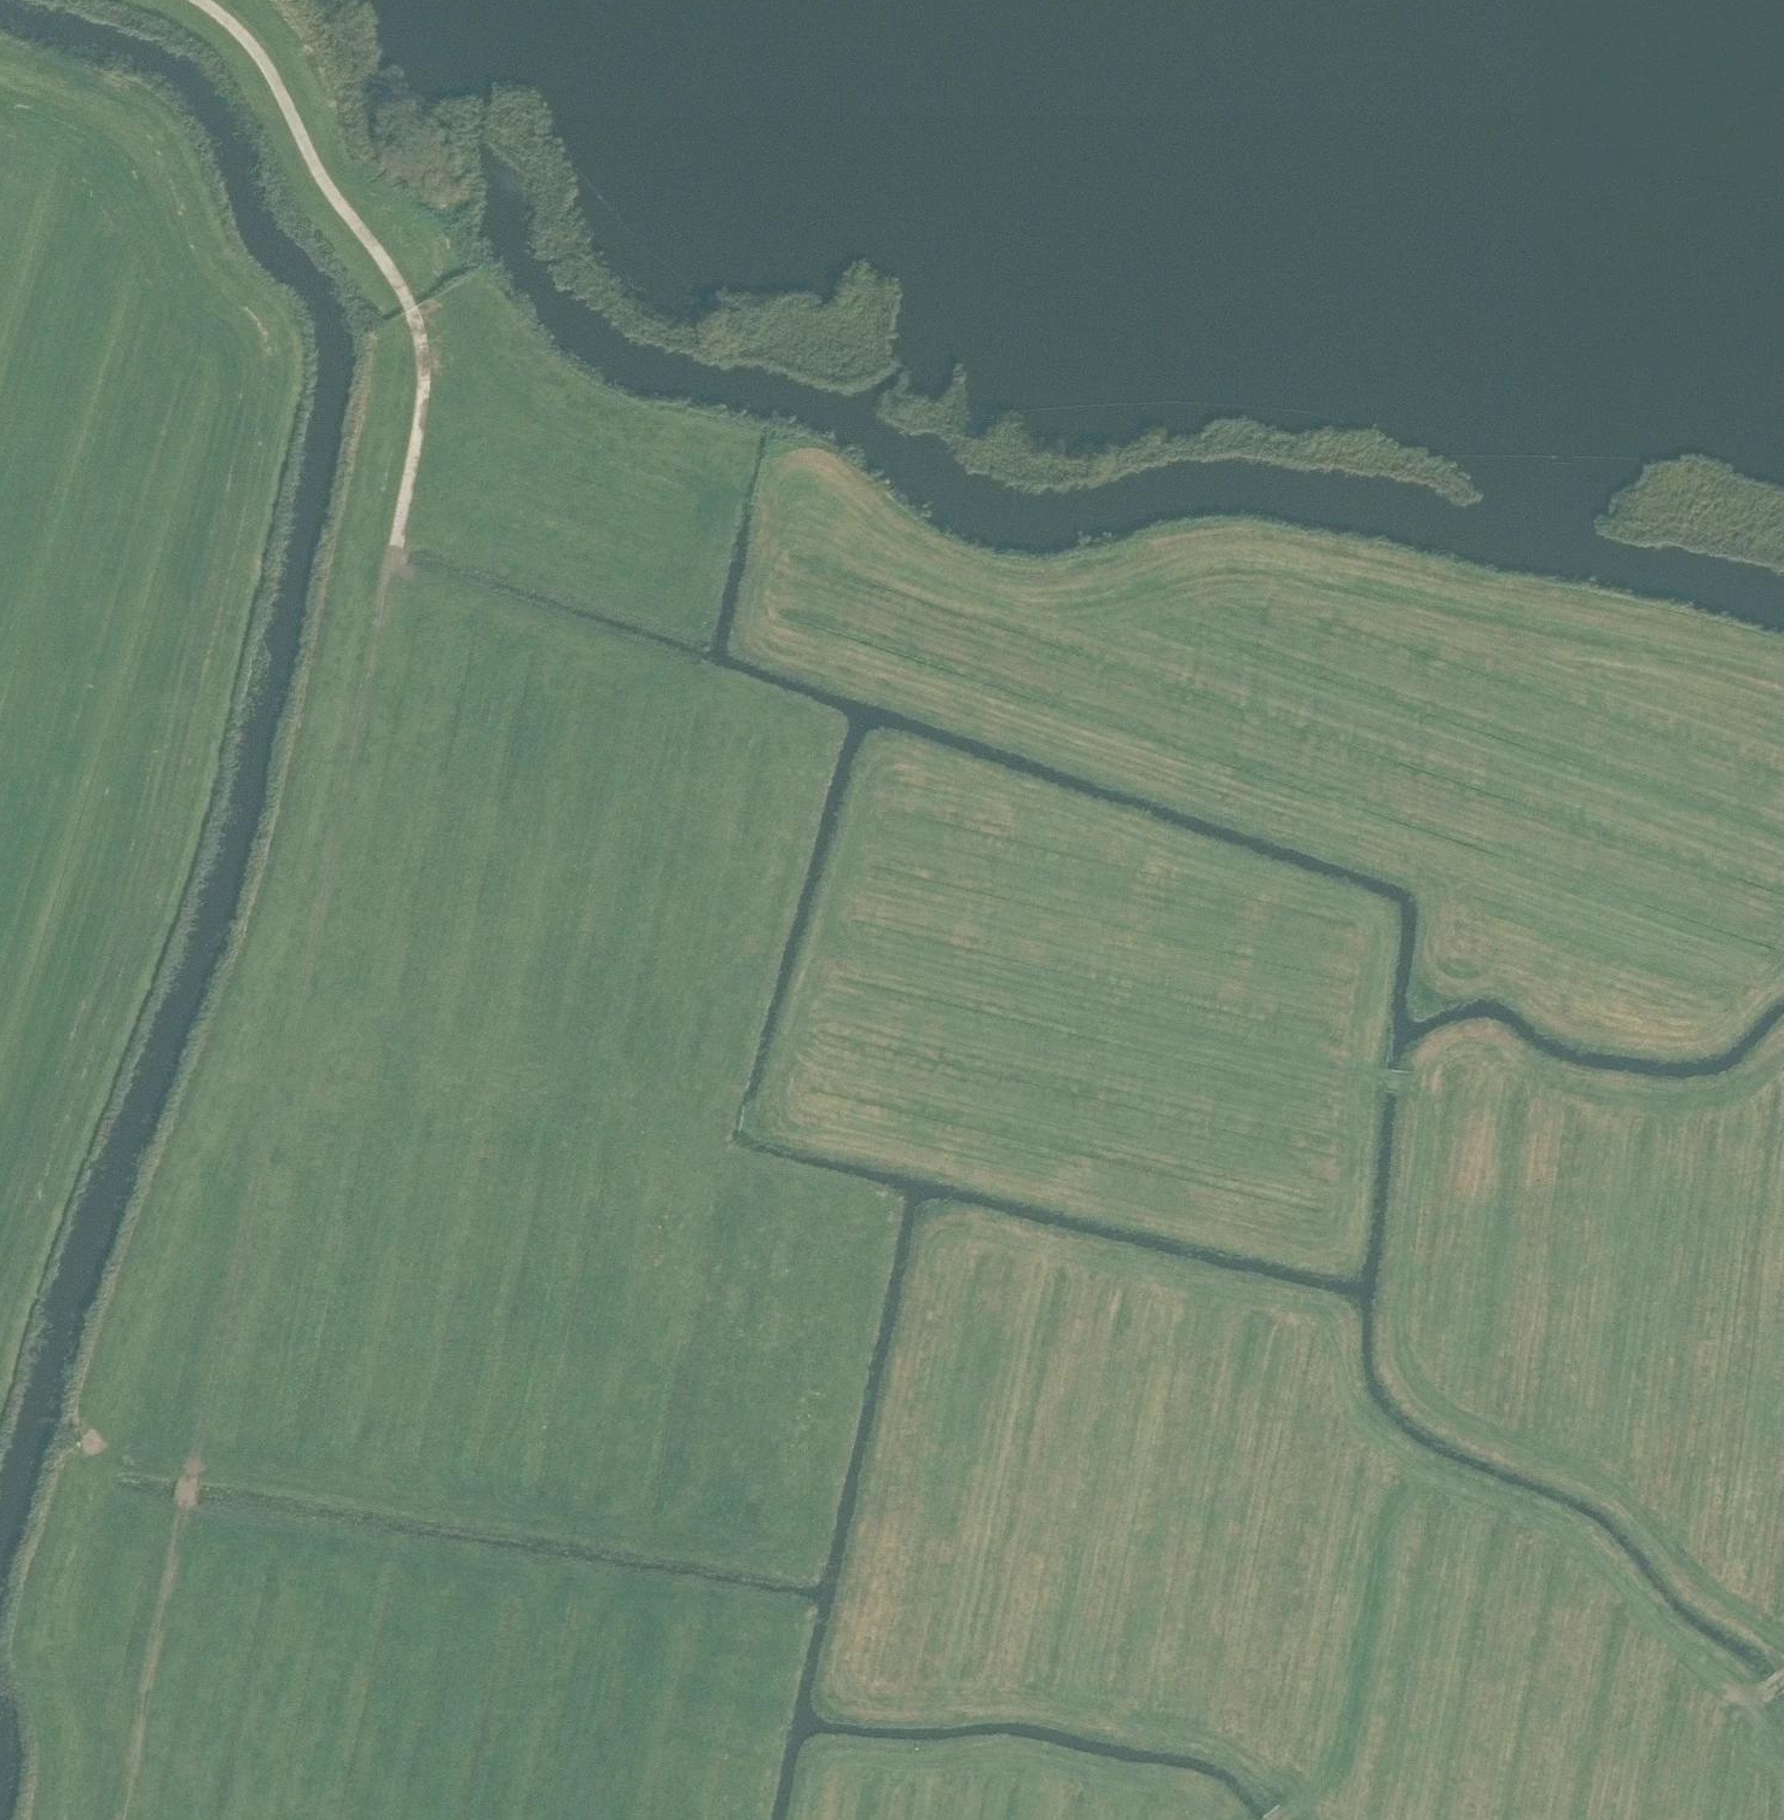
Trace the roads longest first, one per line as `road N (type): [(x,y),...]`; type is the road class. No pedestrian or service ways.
road 1 (track): [(198,0),(254,48),(327,188),(403,289),(425,383),(120,1819)]

